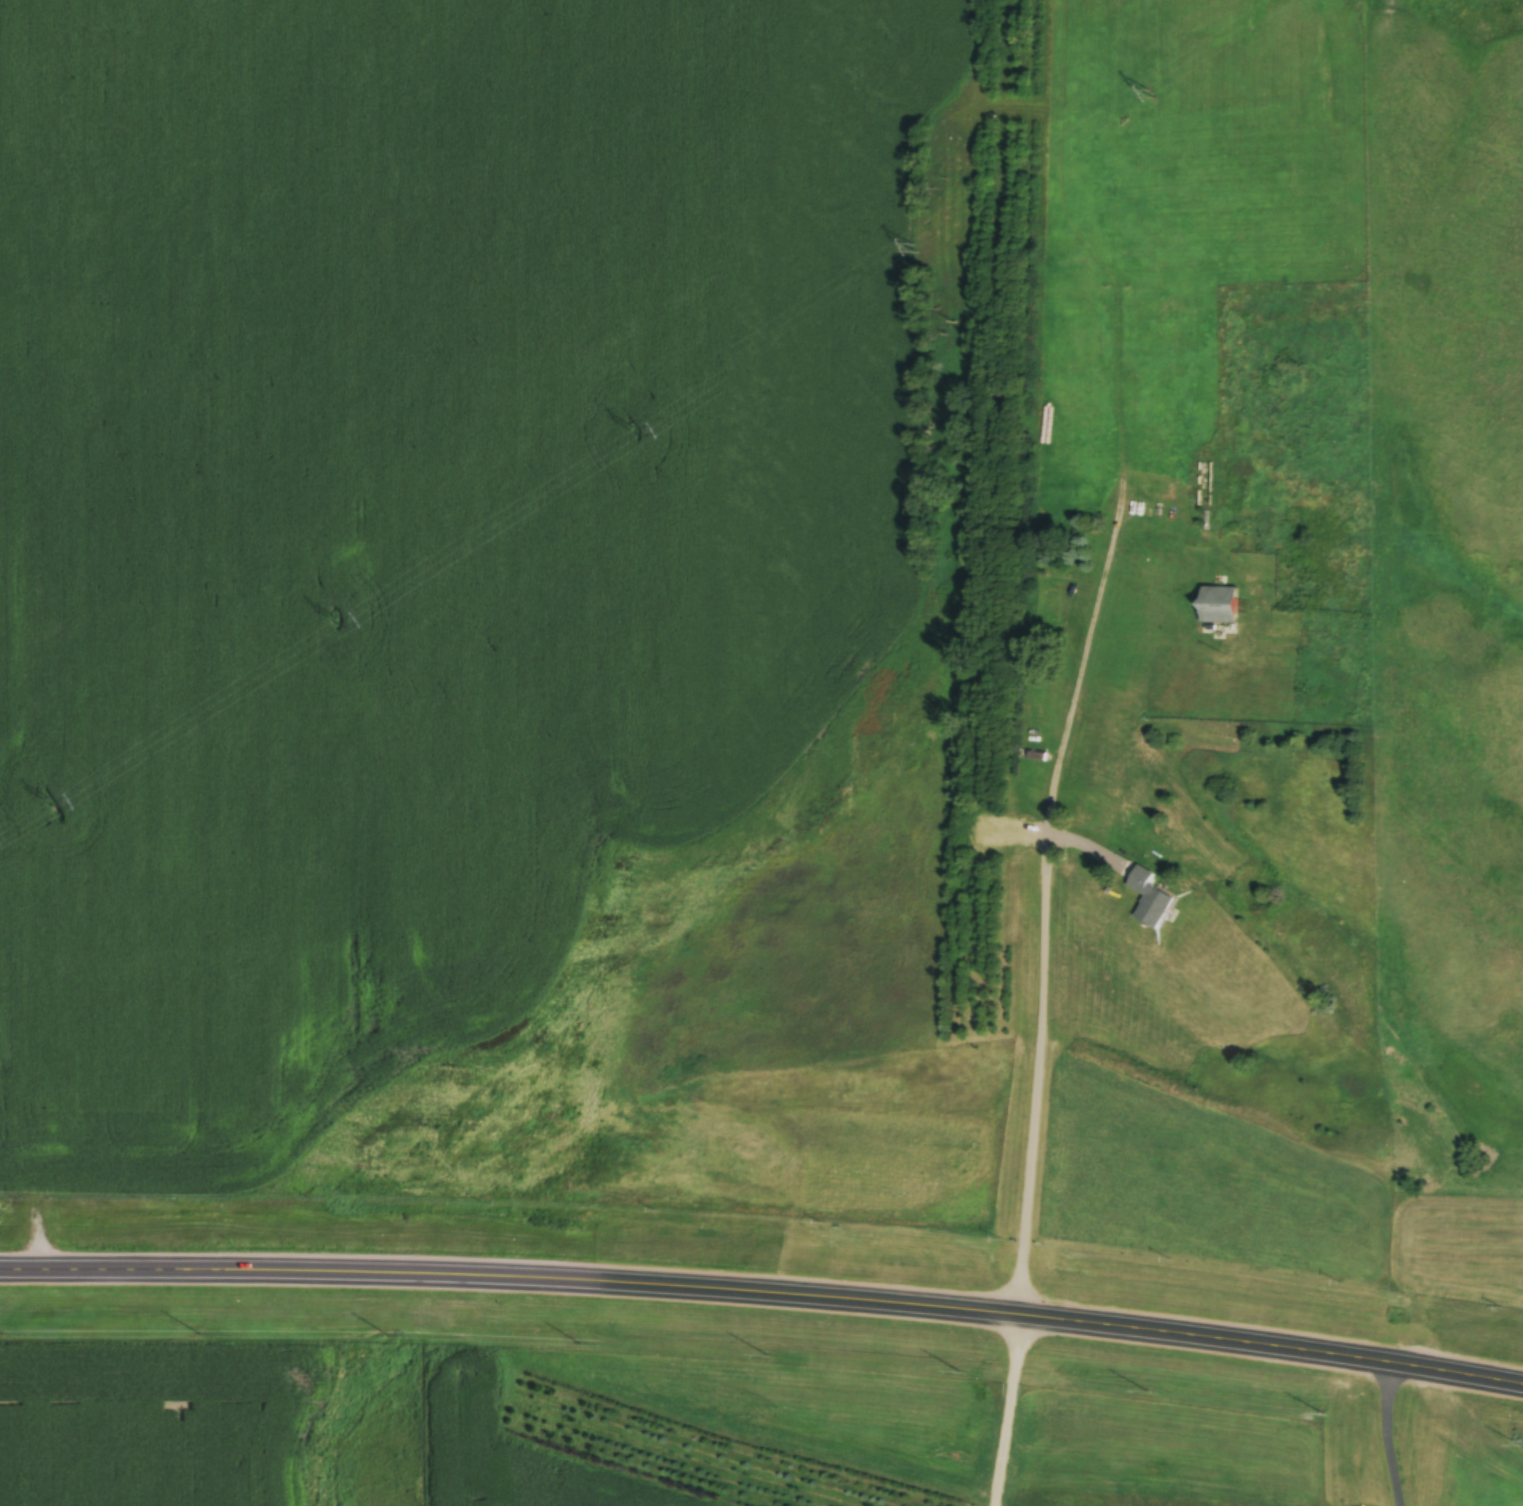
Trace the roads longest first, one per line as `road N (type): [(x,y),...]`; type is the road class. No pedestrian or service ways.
road 1 (secondary): [(1522,1378),(1021,1311),(556,1273),(386,1271)]
road 2 (secondary): [(0,1271),(386,1271)]

